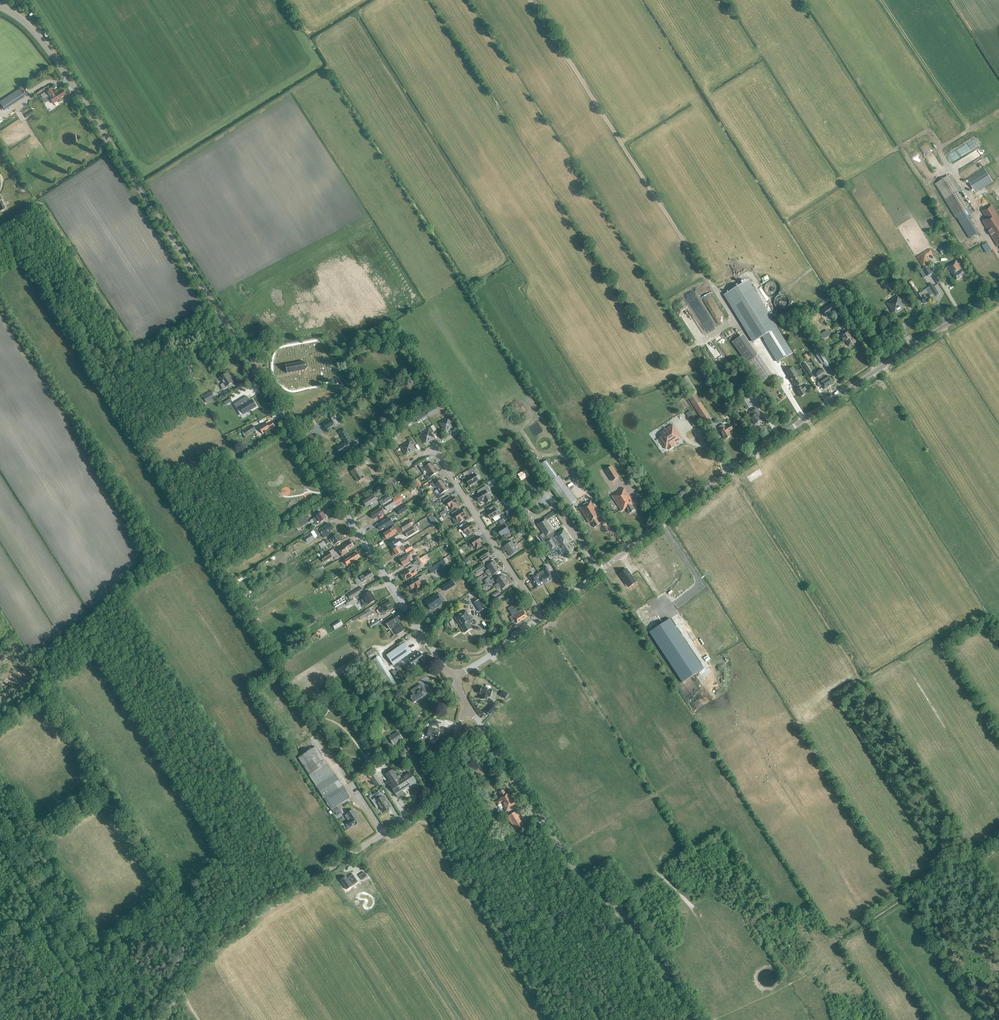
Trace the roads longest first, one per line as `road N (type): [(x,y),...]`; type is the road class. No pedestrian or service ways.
road 1 (tertiary): [(456,677),(56,60),(0,7)]
road 2 (tertiary): [(543,616),(736,467),(998,293)]
road 3 (tertiary): [(166,1019),(214,945),(423,804),(470,709)]
road 4 (tertiary): [(694,1019),(630,921),(568,860),(470,709)]
road 5 (track): [(719,293),(530,0)]
road 6 (track): [(866,687),(743,493)]
road 7 (residential): [(543,616),(434,447)]

